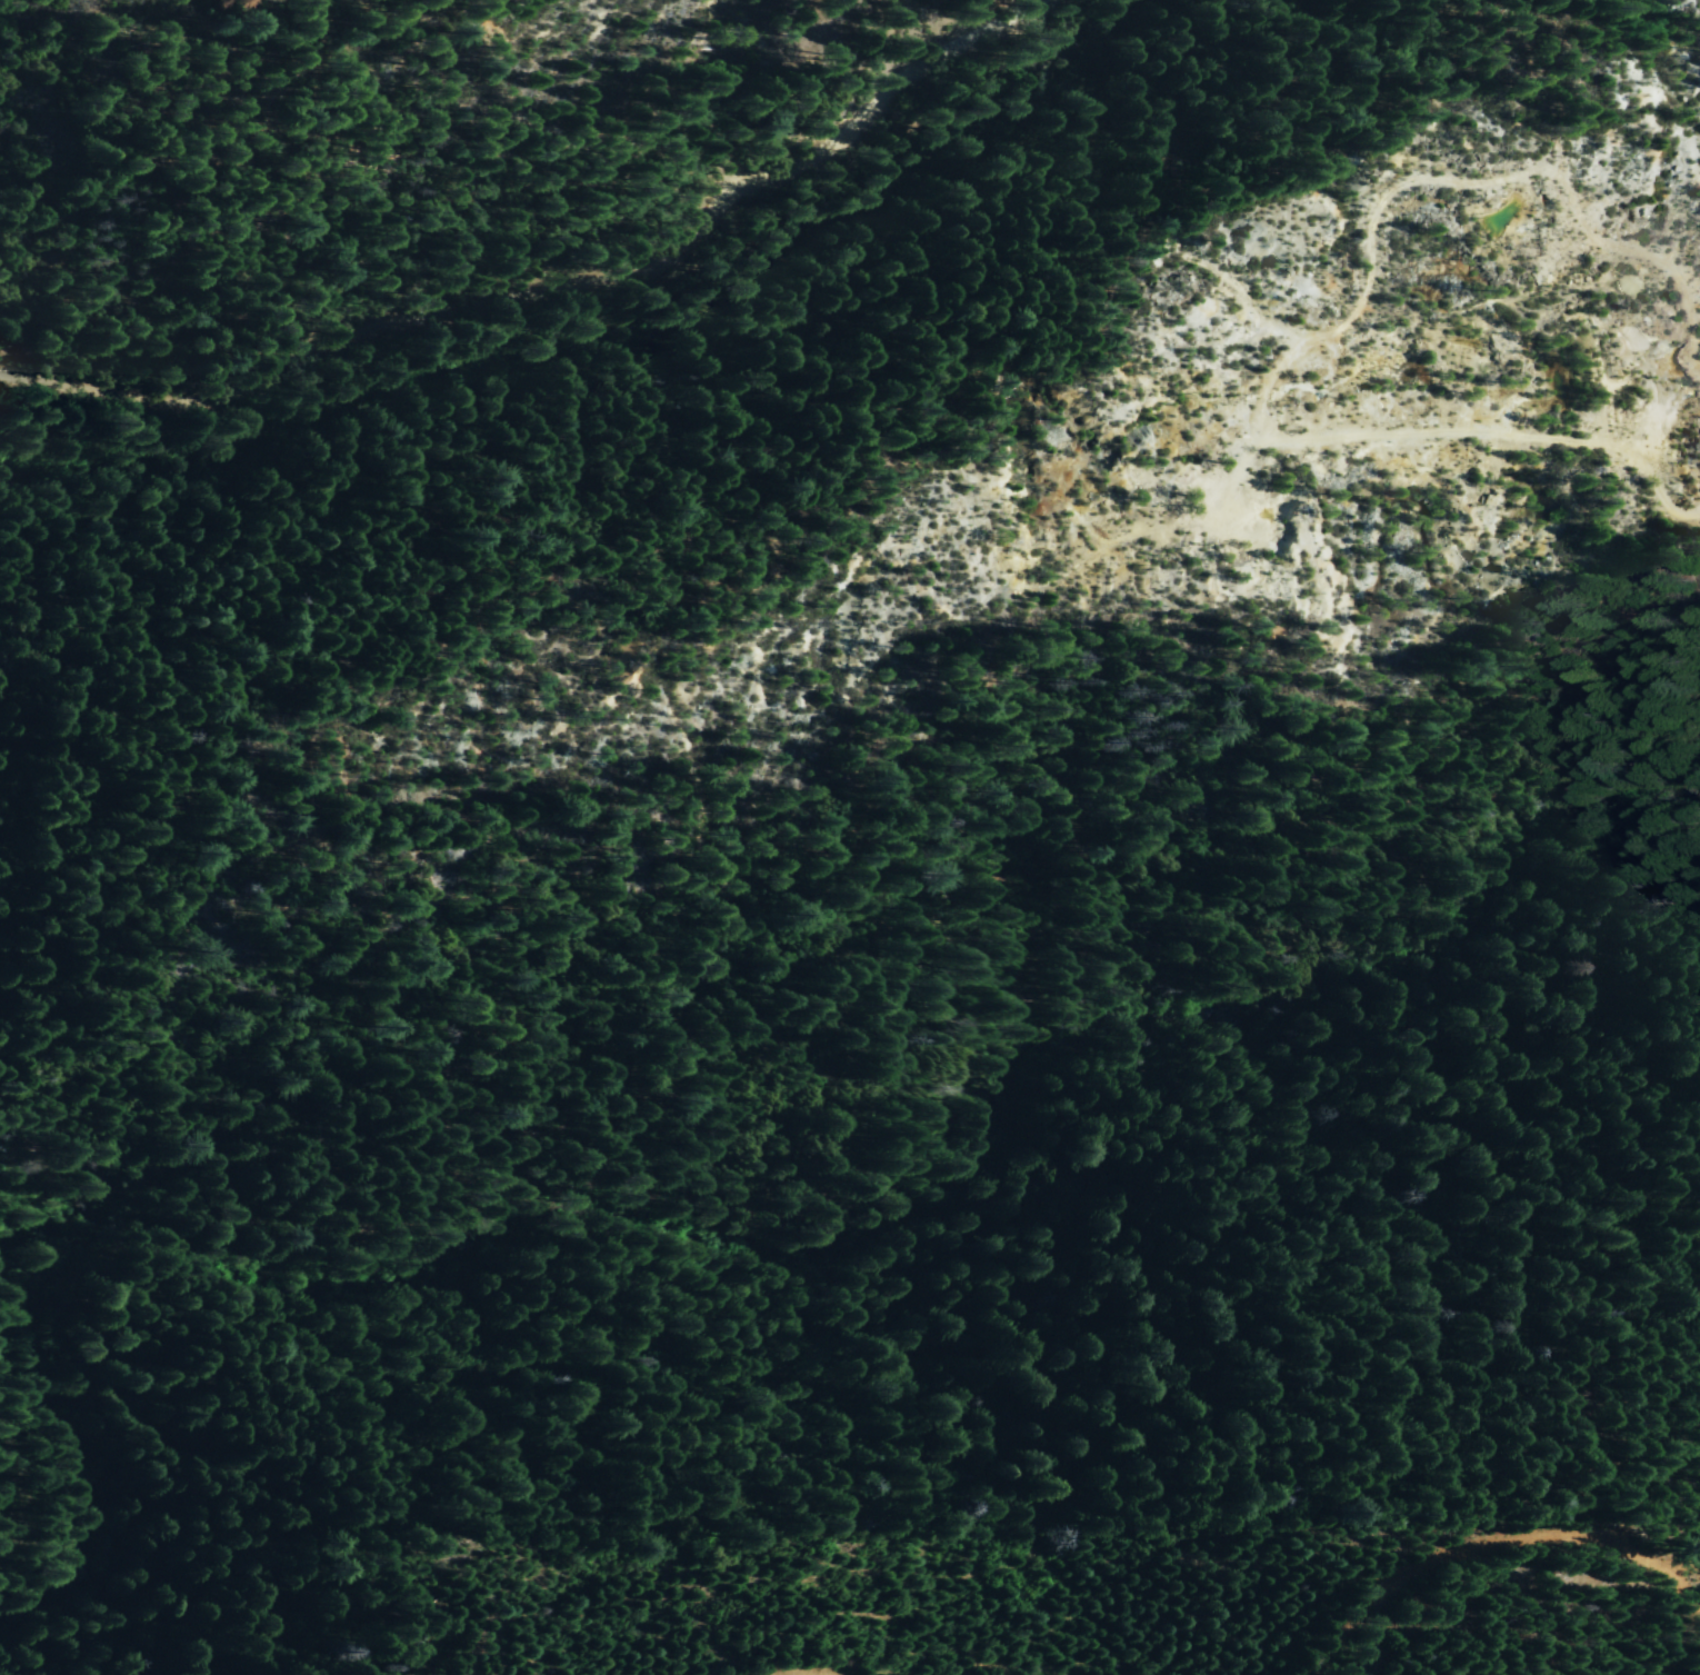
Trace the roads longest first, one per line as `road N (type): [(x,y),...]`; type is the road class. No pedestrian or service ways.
road 1 (residential): [(0,377),(118,398),(198,397),(426,318),(641,265),(672,252),(759,185),(818,153),(914,69),(1031,0)]
road 2 (track): [(1699,1583),(1560,1529),(1432,1529),(1377,1578),(1347,1634),(1302,1674)]

